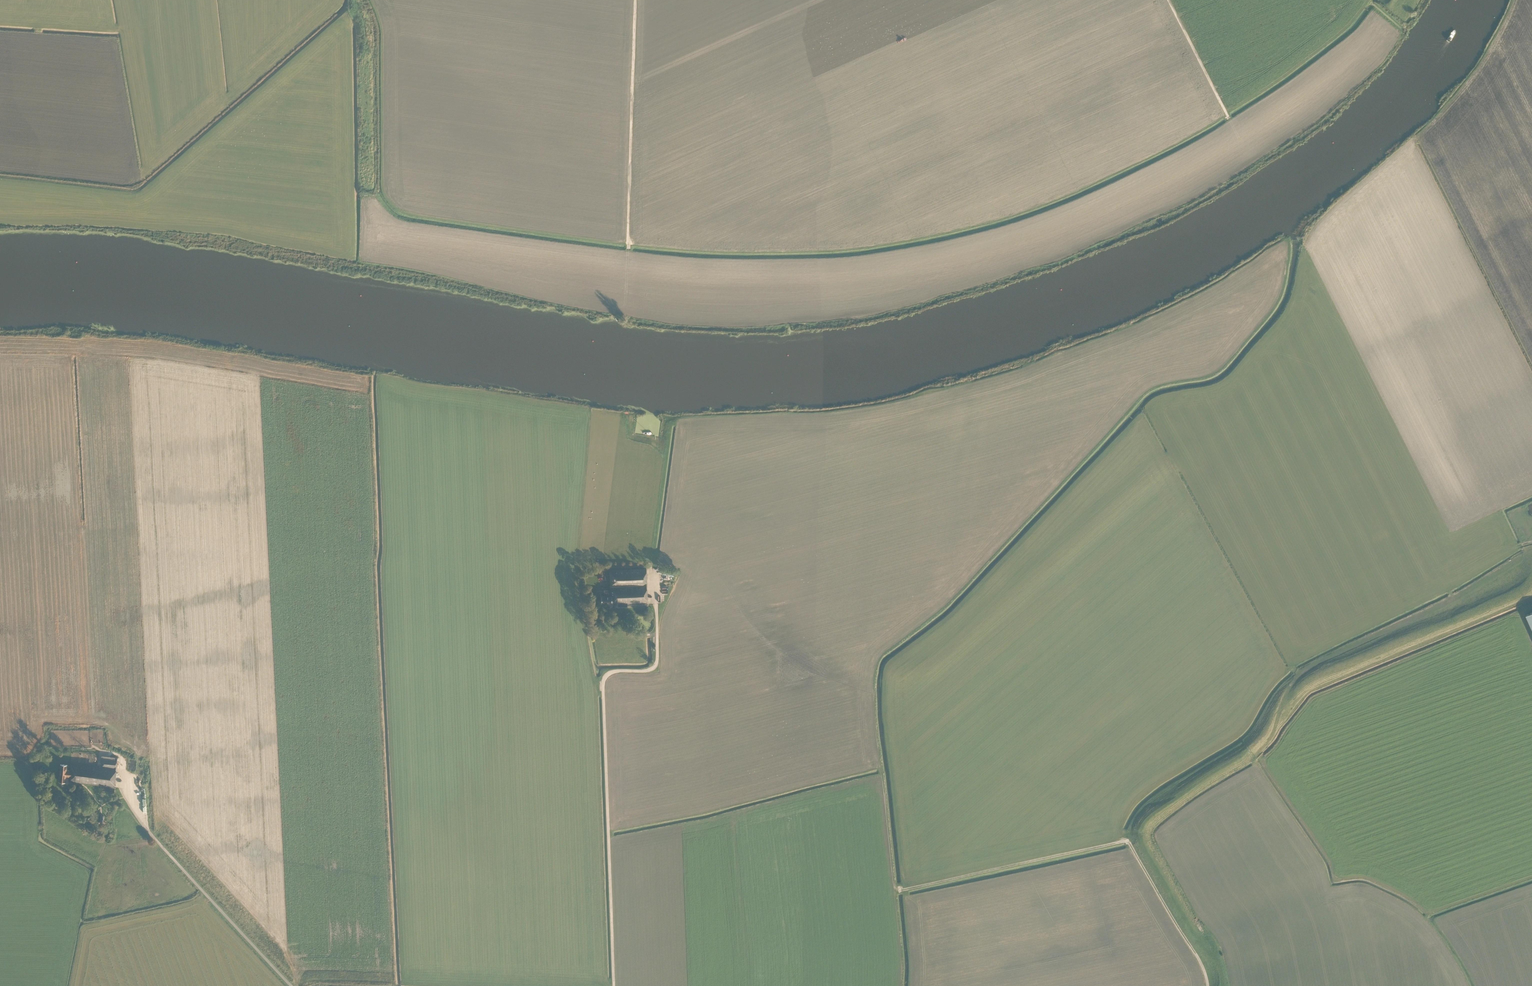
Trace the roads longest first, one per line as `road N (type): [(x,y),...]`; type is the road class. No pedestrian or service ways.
road 1 (track): [(1208,985),(1129,839),(899,890)]
road 2 (track): [(628,249),(636,0)]
road 3 (track): [(1229,117),(1169,0)]

